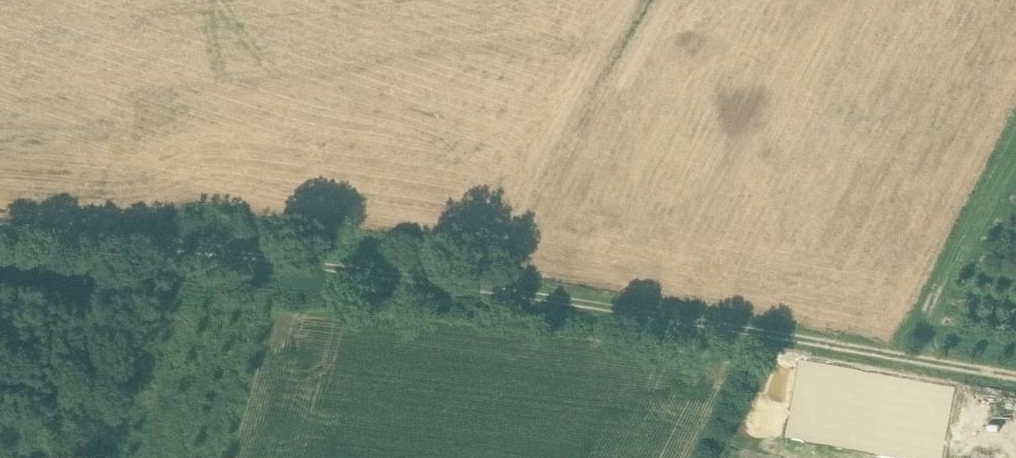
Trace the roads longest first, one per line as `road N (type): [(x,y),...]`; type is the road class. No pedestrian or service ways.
road 1 (track): [(1015,372),(418,271),(0,226)]
road 2 (track): [(234,457),(287,256)]

